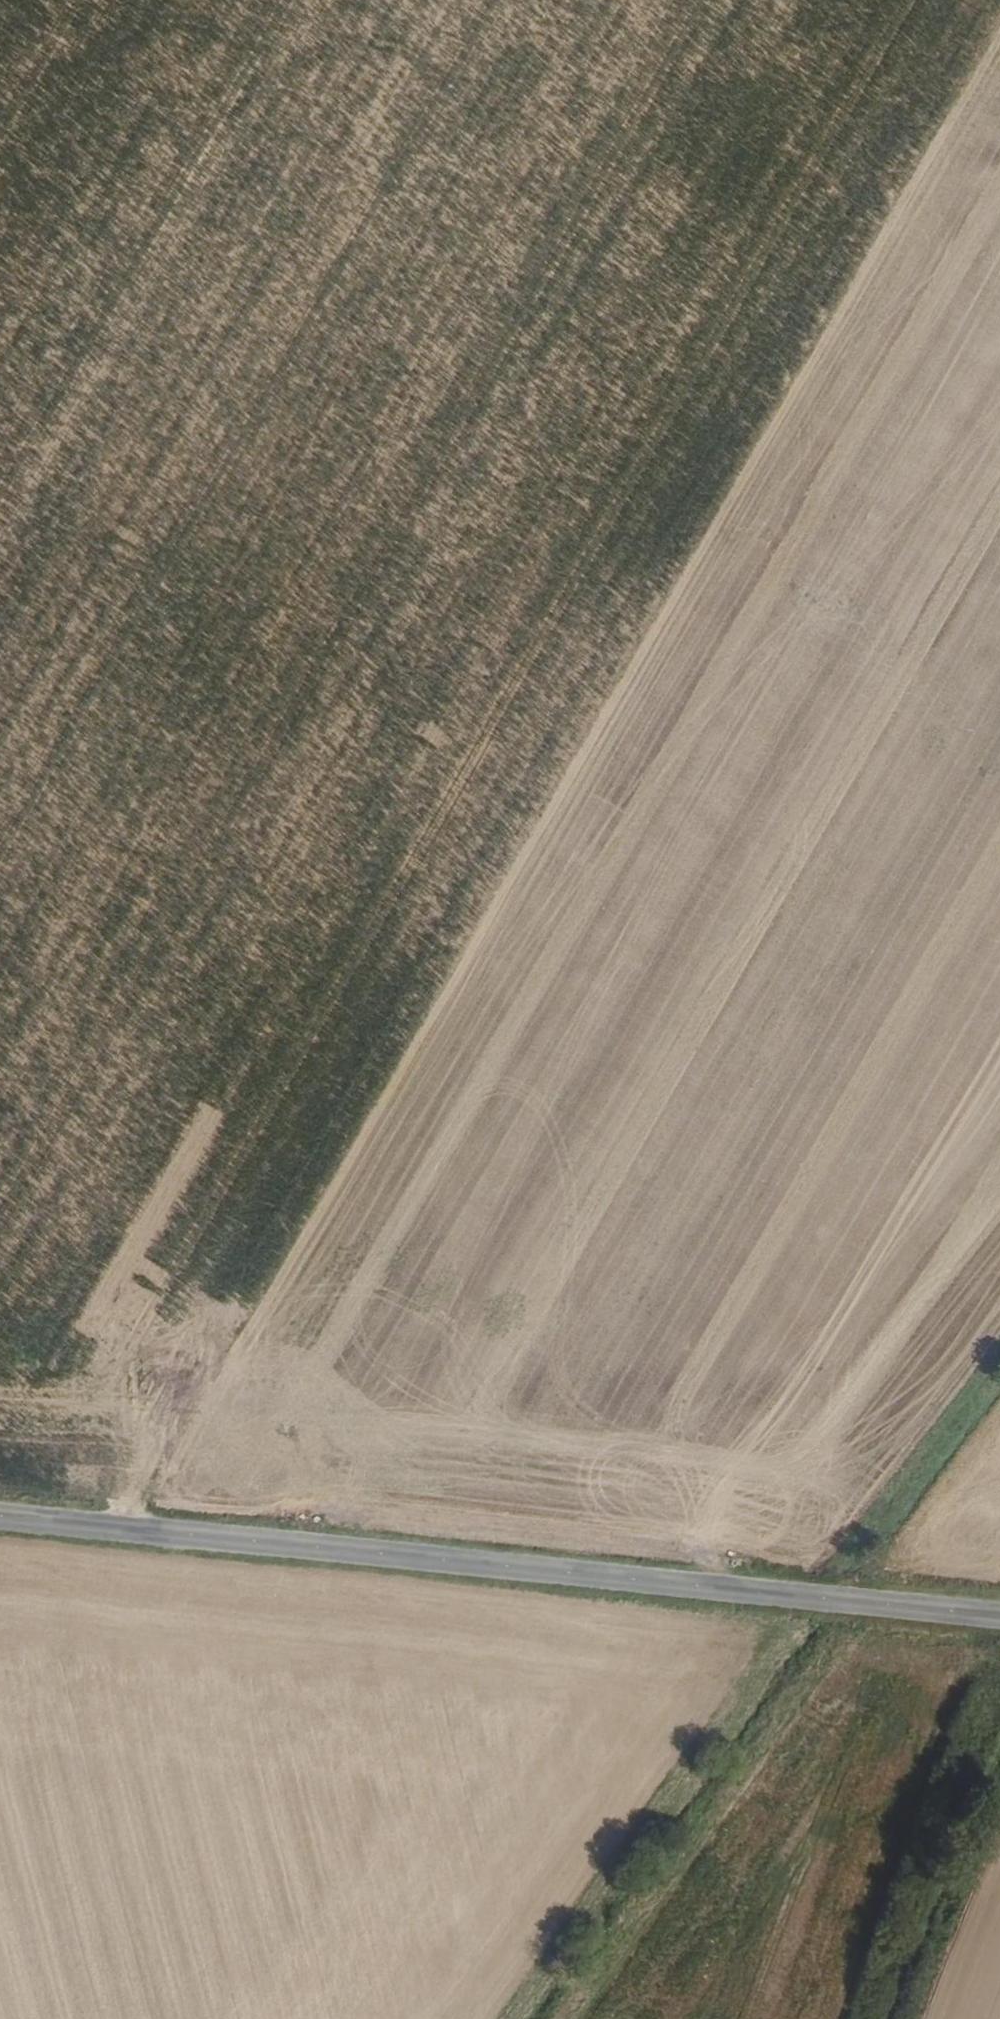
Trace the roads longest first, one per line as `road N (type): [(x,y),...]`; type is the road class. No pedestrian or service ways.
road 1 (tertiary): [(999,1617),(0,1517)]
road 2 (track): [(999,1734),(892,2018)]

